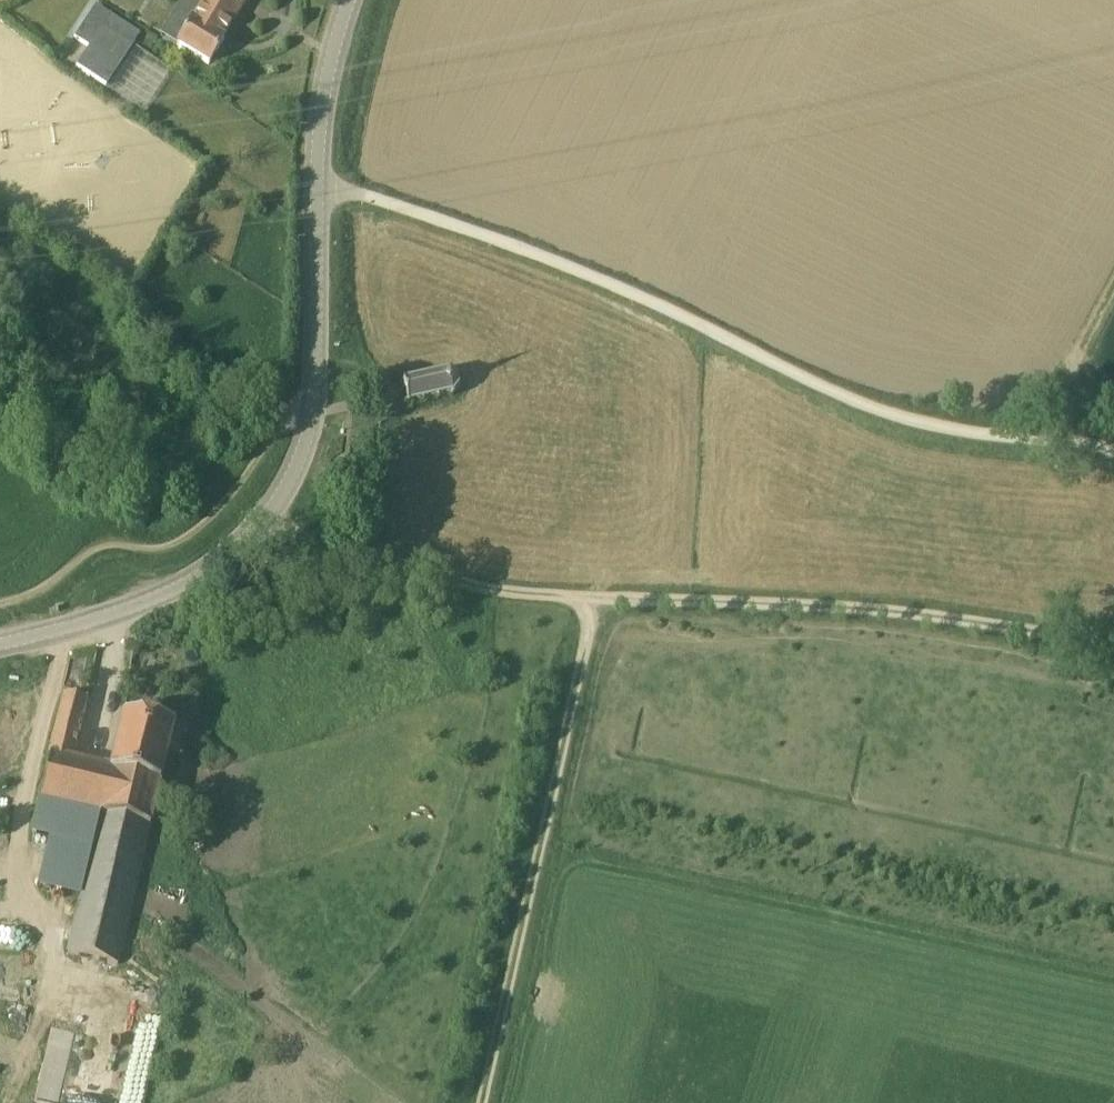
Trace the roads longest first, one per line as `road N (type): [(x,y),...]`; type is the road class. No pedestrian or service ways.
road 1 (track): [(1113,451),(891,415),(534,253),(356,193),(318,189)]
road 2 (track): [(597,597),(921,613),(1113,642)]
road 3 (track): [(481,1102),(597,597)]
road 4 (track): [(312,412),(280,427),(224,507),(179,544),(152,552),(97,546),(45,591),(0,604)]
road 5 (tertiary): [(318,189),(312,412),(295,471),(264,523)]
road 6 (track): [(597,597),(491,588),(264,523)]
road 7 (tertiary): [(0,644),(194,583),(264,523)]
road 8 (track): [(1002,437),(1057,385),(1113,280)]
road 9 (tertiary): [(318,189),(323,102),(351,0)]

